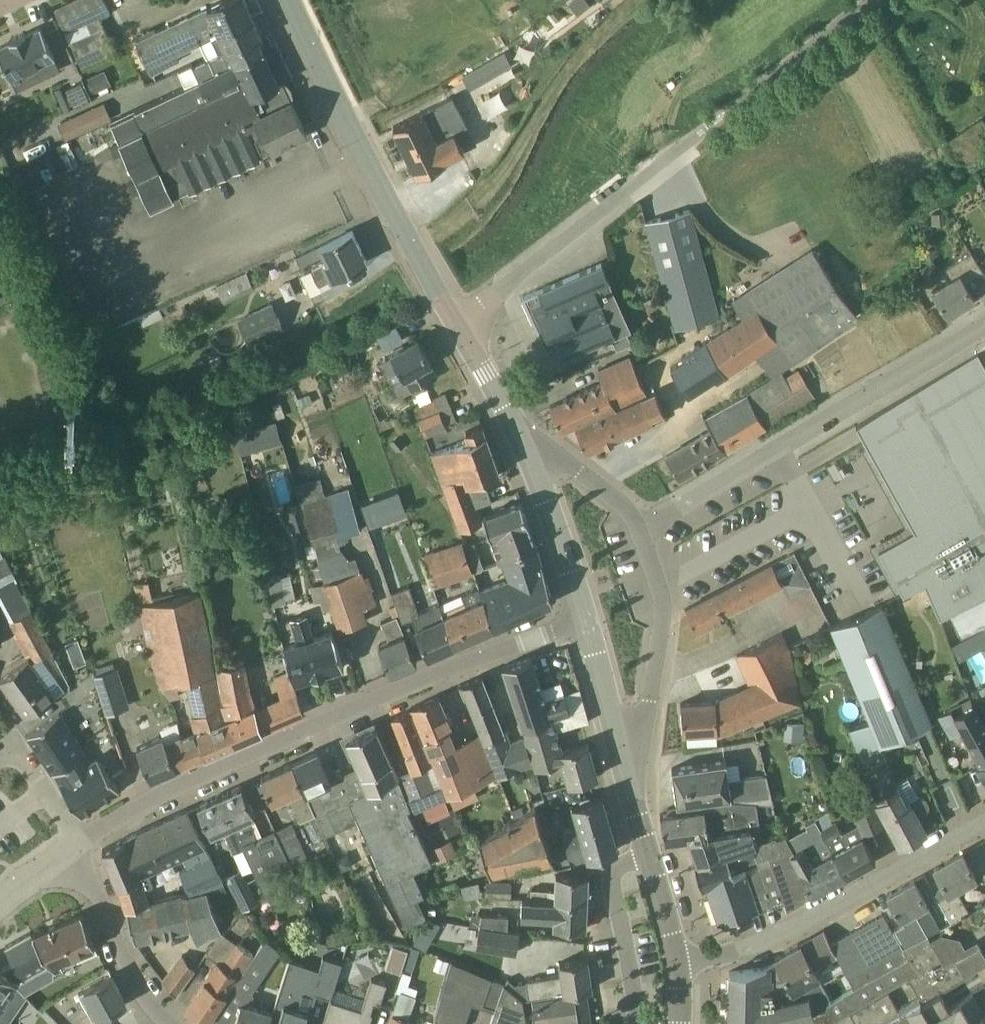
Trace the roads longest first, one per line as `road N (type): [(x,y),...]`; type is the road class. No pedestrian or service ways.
road 1 (unclassified): [(74,846),(185,780),(335,713),(589,620)]
road 2 (residential): [(636,531),(984,330)]
road 3 (tertiary): [(455,321),(339,114),(287,0)]
road 4 (residential): [(675,957),(725,953),(984,815)]
road 5 (residential): [(455,321),(668,158)]
road 6 (unclassified): [(668,158),(869,0)]
road 7 (residential): [(630,769),(648,707),(658,601),(636,531)]
road 8 (tertiary): [(589,620),(511,420)]
road 9 (residential): [(173,1023),(155,1012),(74,846)]
road 10 (residential): [(637,1023),(612,886),(624,864),(647,856)]
road 11 (residential): [(636,531),(594,476),(511,420)]
road 12 (tertiary): [(630,769),(589,620)]
road 13 (residential): [(74,846),(16,750),(0,758)]

